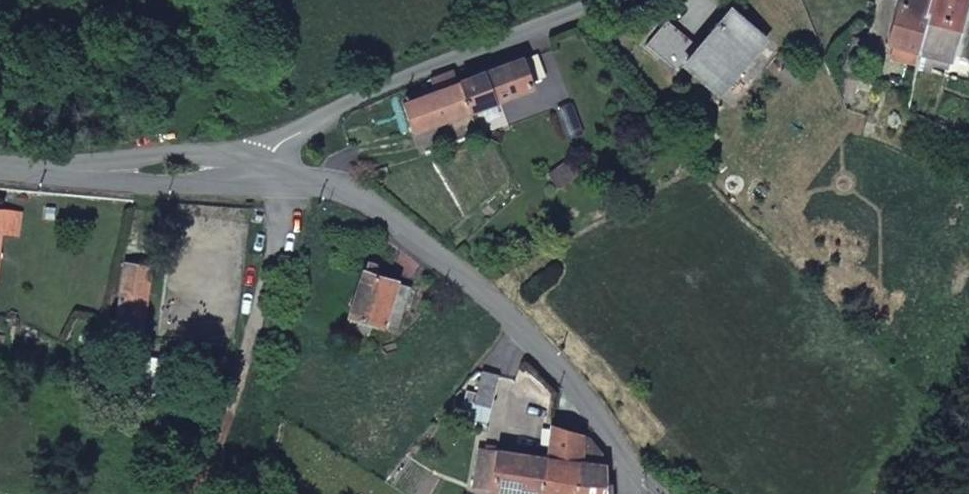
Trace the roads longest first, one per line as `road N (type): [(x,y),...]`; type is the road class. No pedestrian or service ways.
road 1 (residential): [(266,163),(373,209),(495,297),(613,435),(616,474)]
road 2 (unclassified): [(266,163),(322,118),(413,71),(615,0)]
road 3 (unclassified): [(0,169),(89,182),(266,163)]

